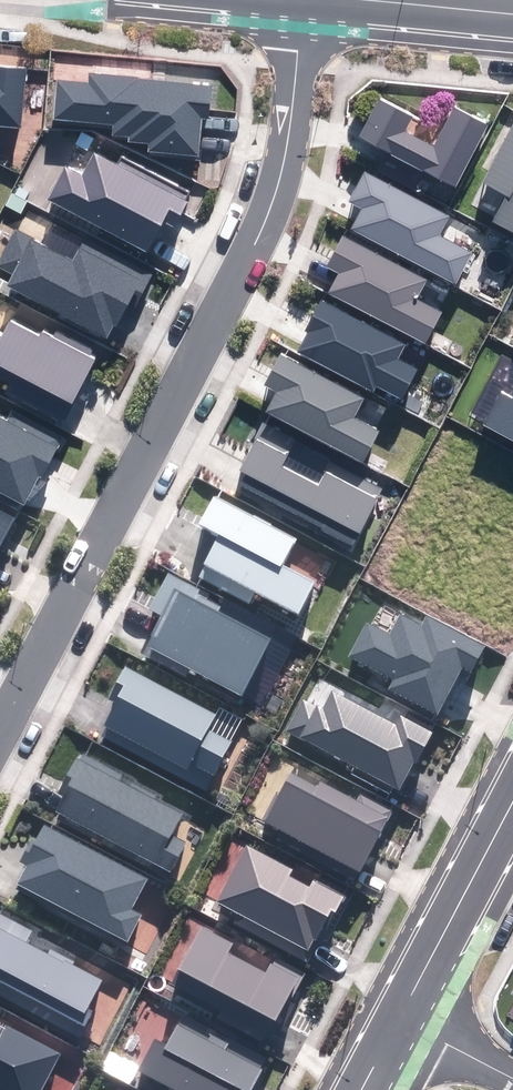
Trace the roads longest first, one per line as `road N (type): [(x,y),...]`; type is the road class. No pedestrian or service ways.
road 1 (residential): [(0,738),(269,232),(292,149),(309,0)]
road 2 (residential): [(512,801),(398,1022)]
road 3 (residential): [(512,15),(360,0)]
road 4 (residential): [(398,1022),(512,1082)]

